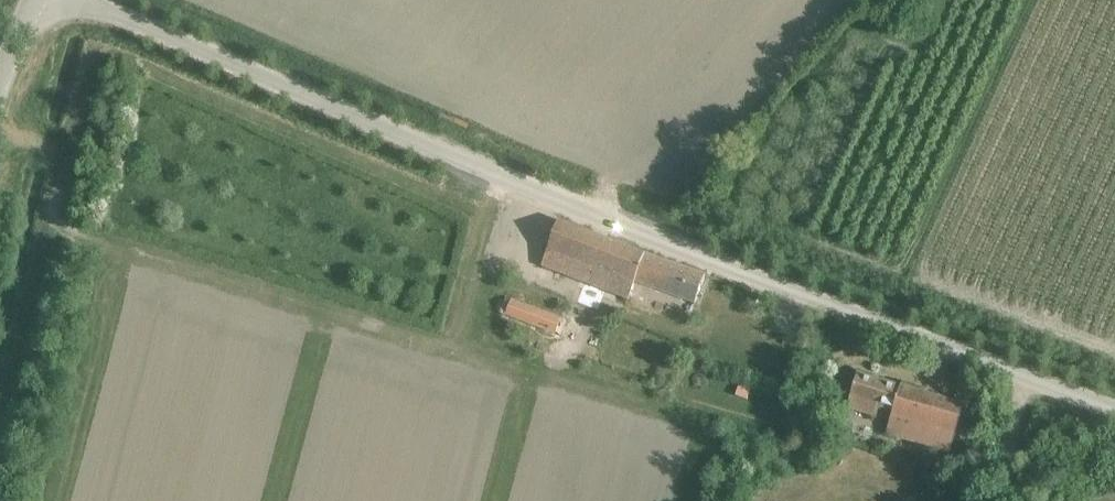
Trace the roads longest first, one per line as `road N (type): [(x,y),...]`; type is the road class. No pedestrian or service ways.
road 1 (unclassified): [(1114,410),(614,224),(83,0)]
road 2 (track): [(1029,500),(1021,376)]

